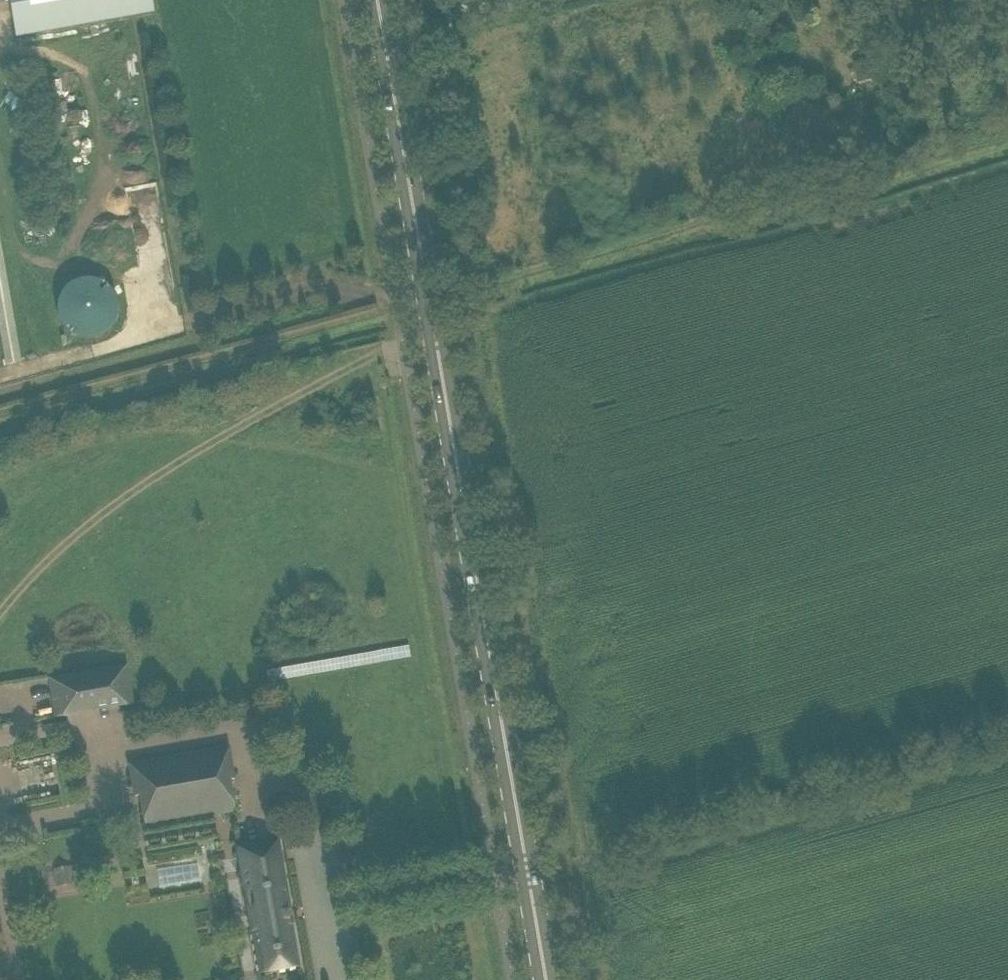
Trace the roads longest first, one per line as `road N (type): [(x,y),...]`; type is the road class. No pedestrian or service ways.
road 1 (secondary): [(544,979),(374,0)]

